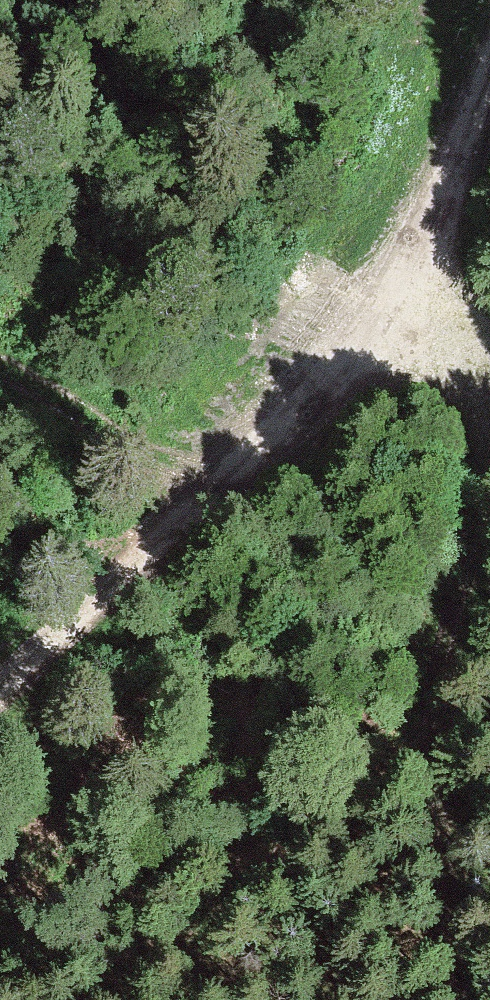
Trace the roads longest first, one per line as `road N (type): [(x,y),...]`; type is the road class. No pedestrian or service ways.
road 1 (track): [(467,999),(430,687),(465,402),(426,324)]
road 2 (track): [(0,690),(354,362),(426,324)]
road 3 (track): [(78,999),(430,687)]
road 4 (track): [(489,90),(426,324)]

